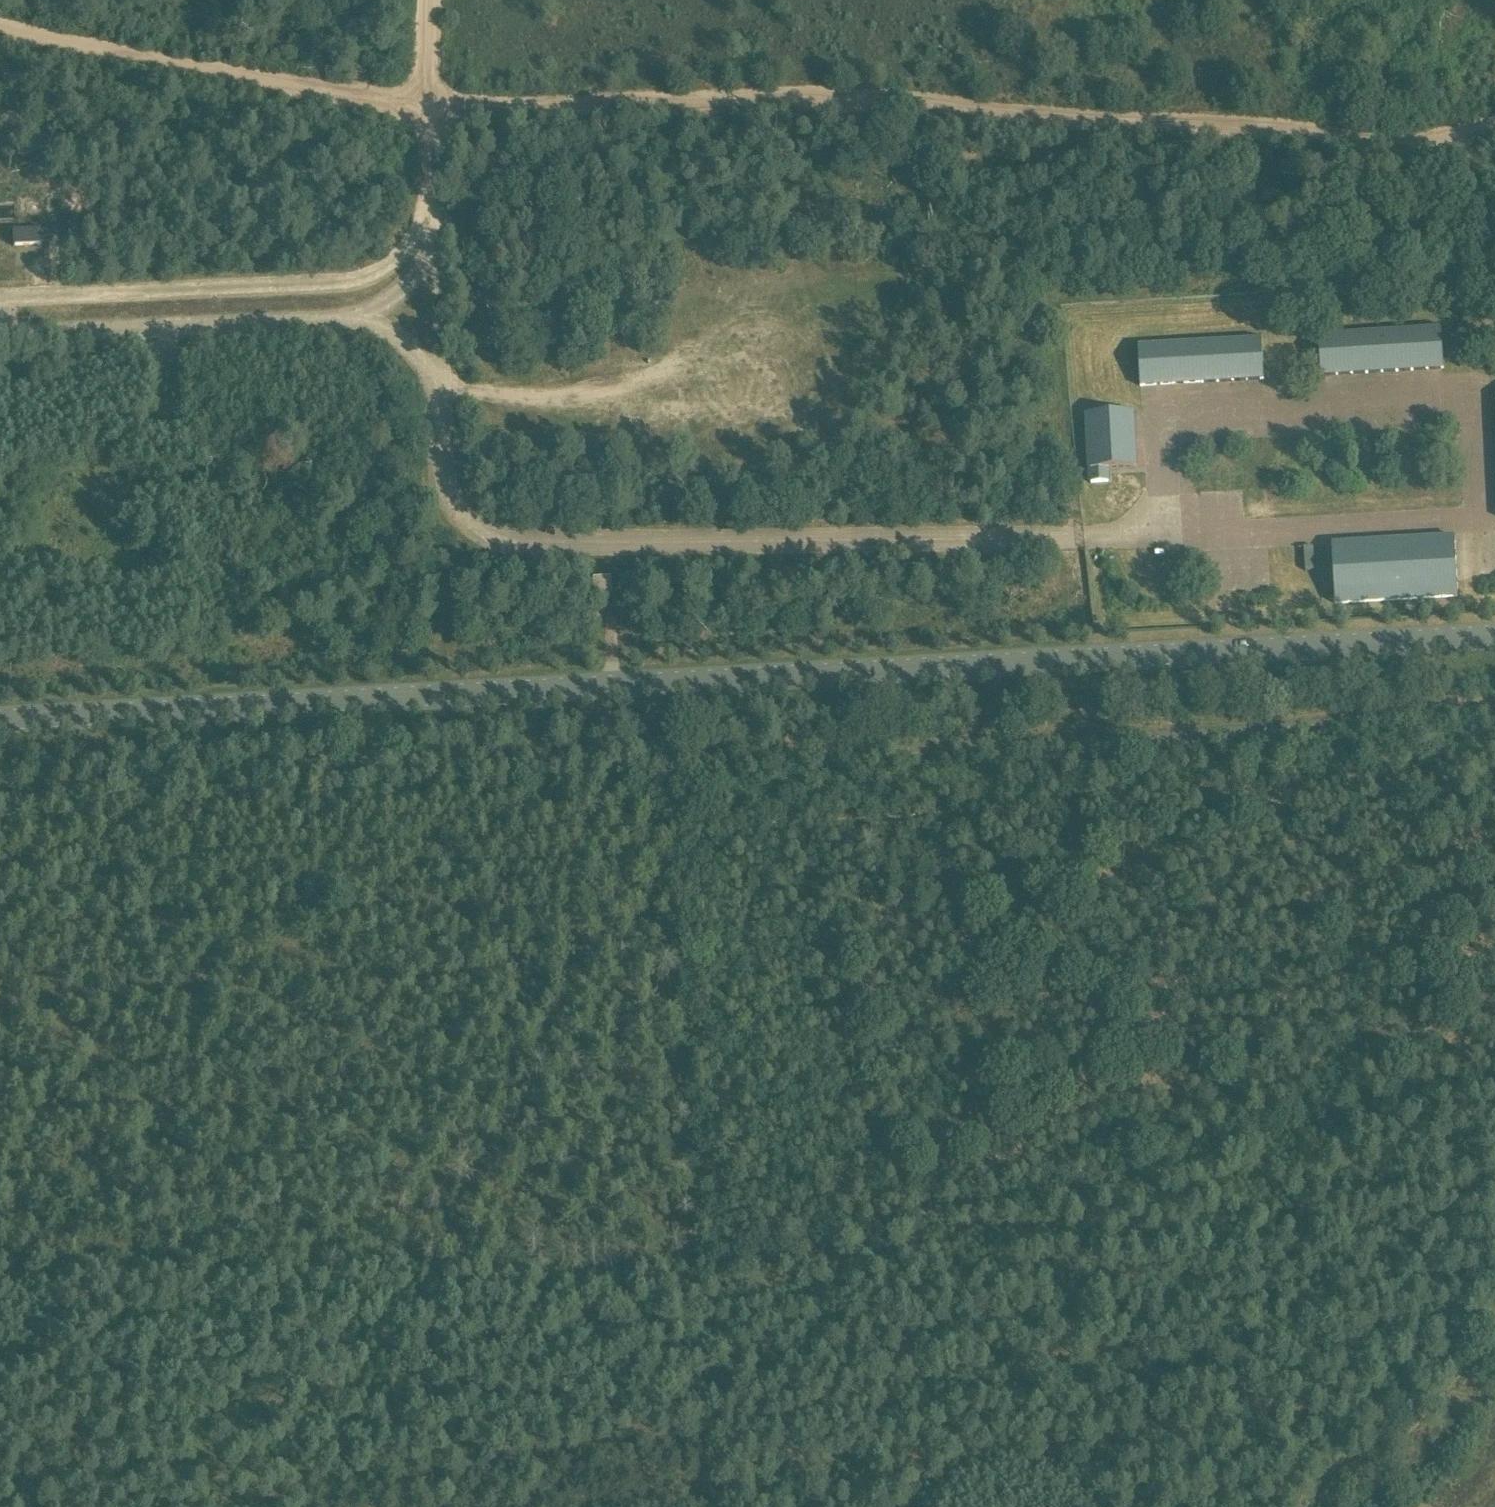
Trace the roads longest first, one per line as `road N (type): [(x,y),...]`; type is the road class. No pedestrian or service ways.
road 1 (track): [(1494,125),(1465,136),(797,100),(430,103),(254,89),(0,19)]
road 2 (primary): [(0,719),(1494,636)]
road 3 (track): [(360,318),(436,249),(433,0)]

